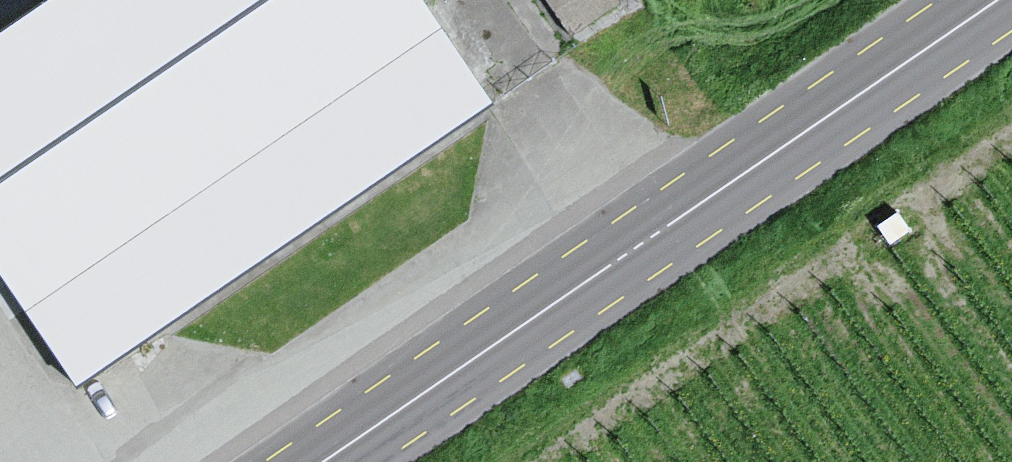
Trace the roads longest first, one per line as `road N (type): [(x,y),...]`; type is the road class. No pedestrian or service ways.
road 1 (primary): [(962,0),(283,461)]
road 2 (primary): [(355,461),(1011,0)]

